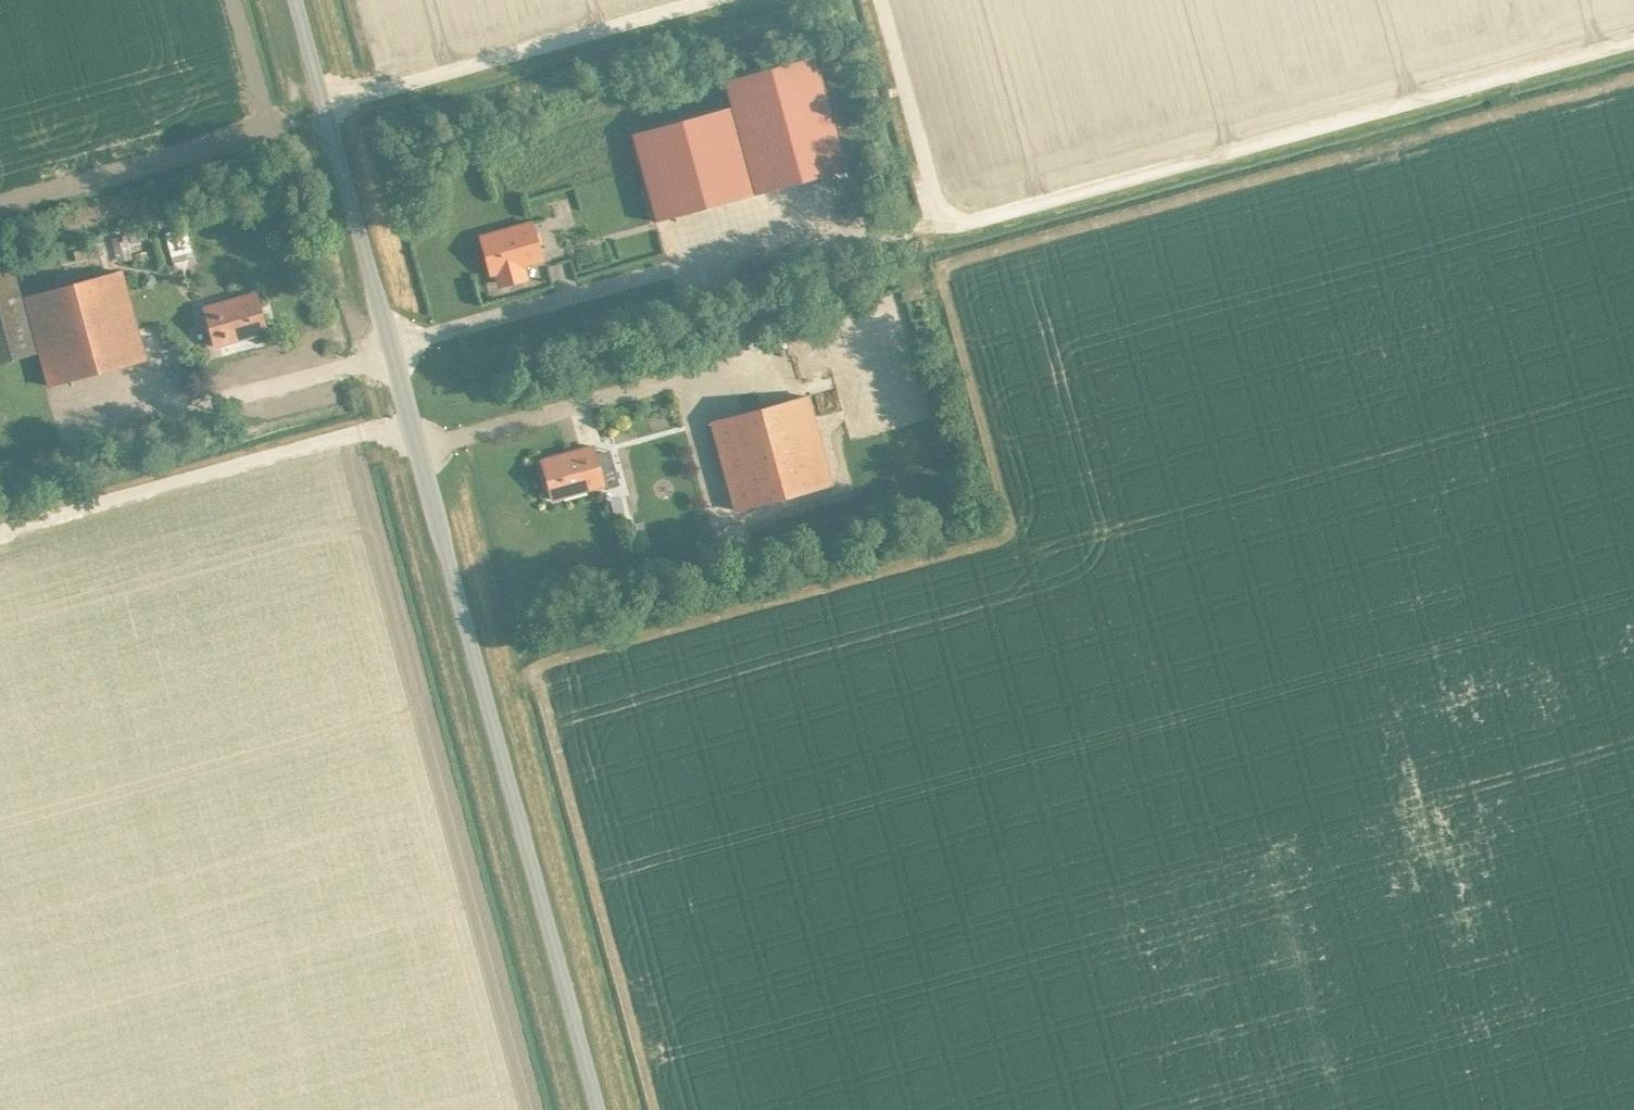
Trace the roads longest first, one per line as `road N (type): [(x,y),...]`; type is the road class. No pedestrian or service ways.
road 1 (unclassified): [(586,1109),(379,400),(272,0)]

